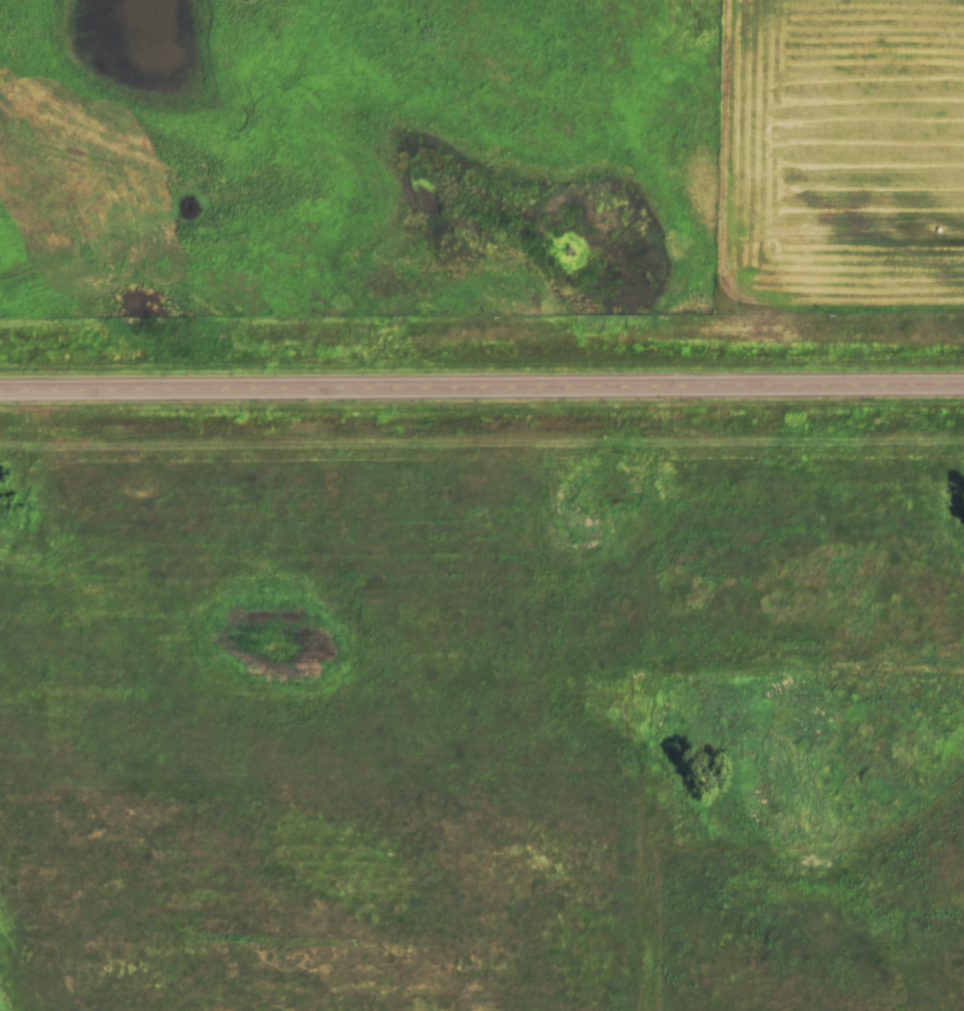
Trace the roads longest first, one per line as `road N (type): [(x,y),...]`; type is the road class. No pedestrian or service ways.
road 1 (secondary): [(0,362),(963,354)]

